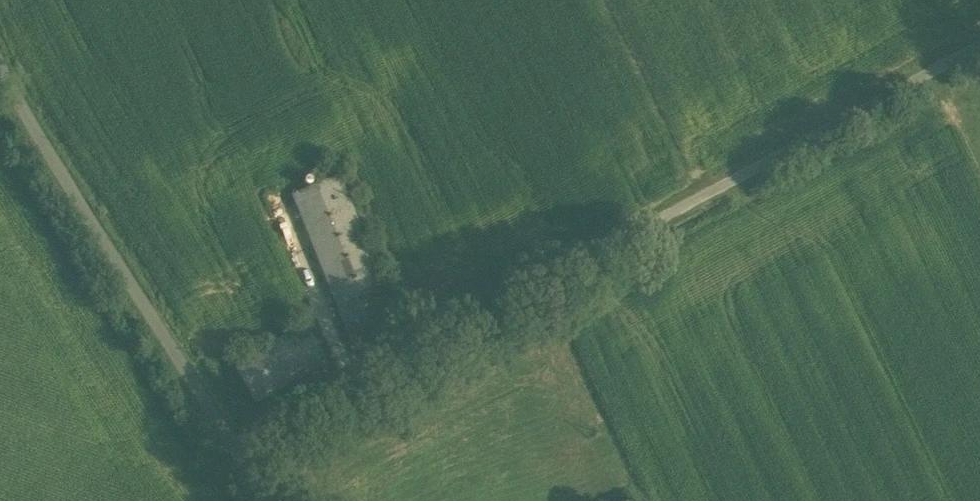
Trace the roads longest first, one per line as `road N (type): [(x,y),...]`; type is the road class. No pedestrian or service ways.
road 1 (unclassified): [(235,450),(979,43)]
road 2 (unclassified): [(235,450),(0,68)]

